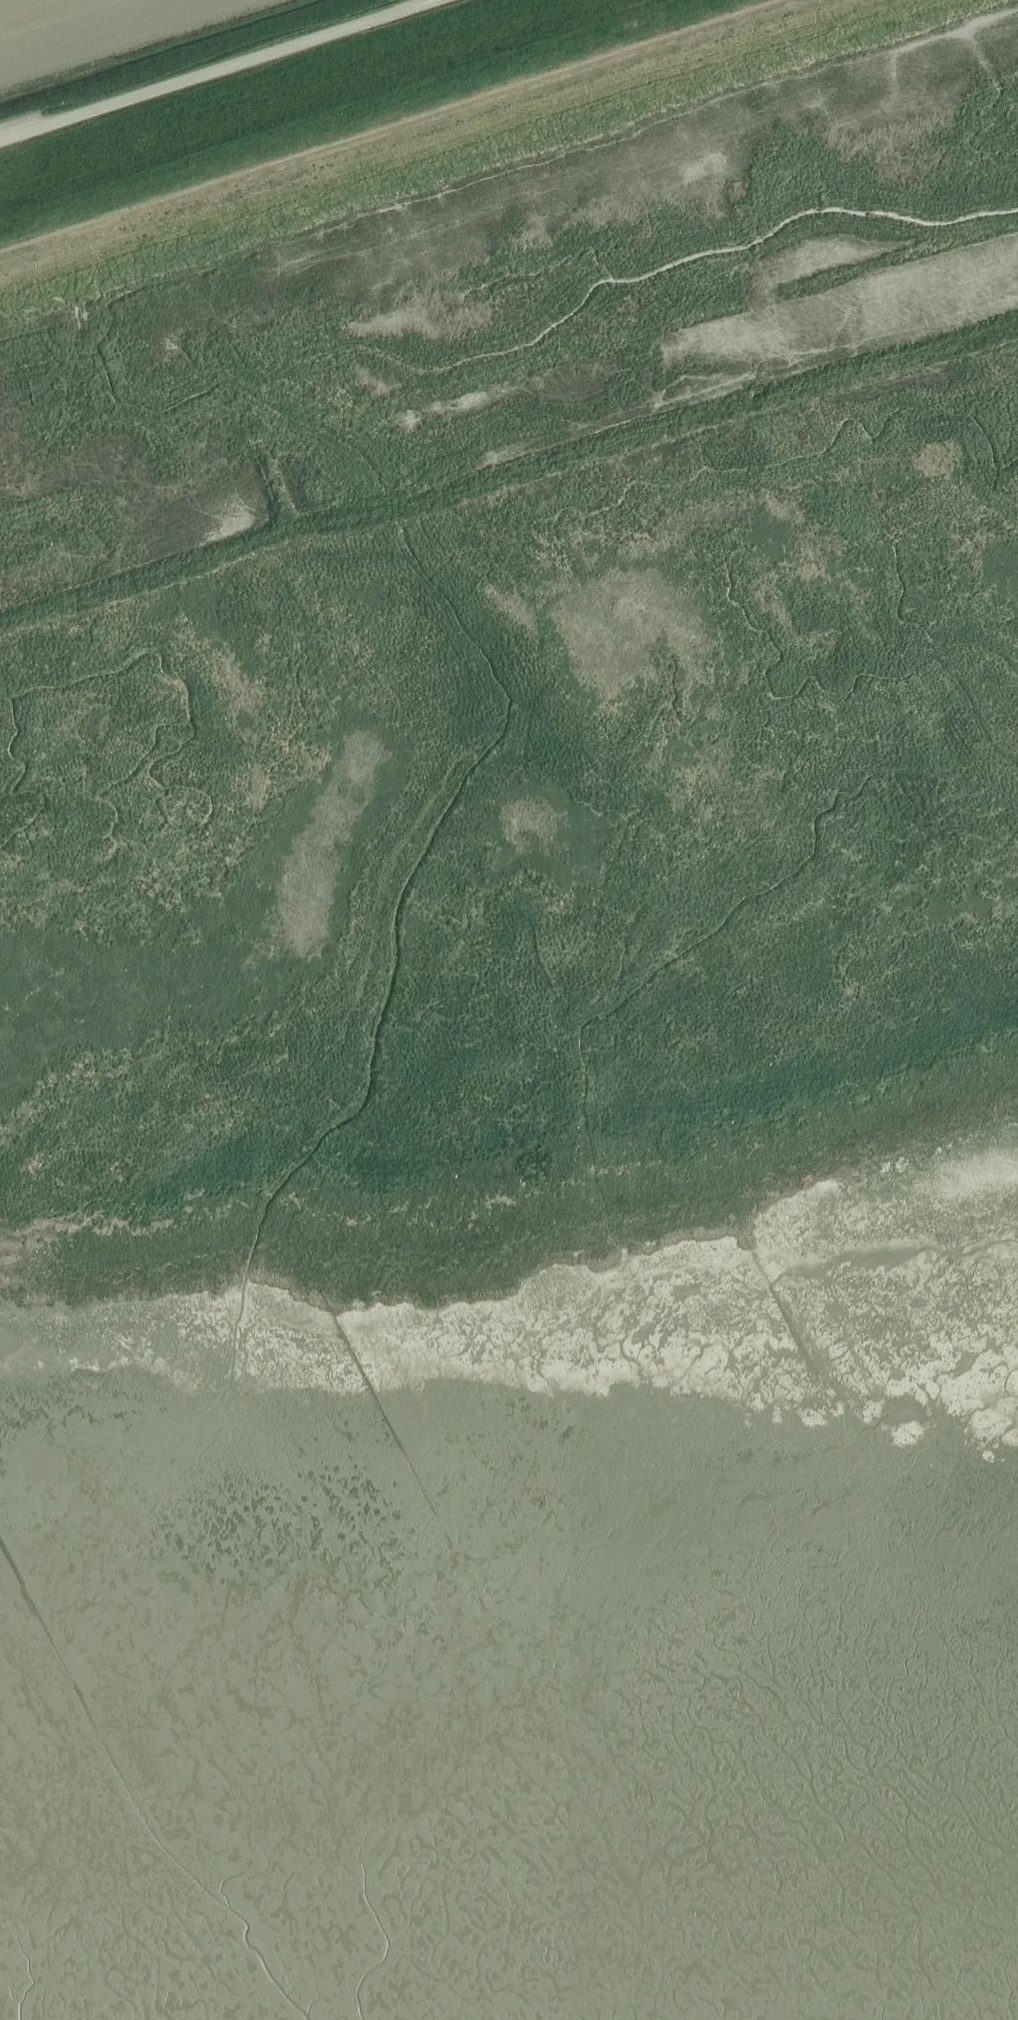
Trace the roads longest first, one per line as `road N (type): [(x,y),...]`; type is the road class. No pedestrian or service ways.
road 1 (track): [(776,0),(0,252)]
road 2 (unclassified): [(0,136),(424,0)]

